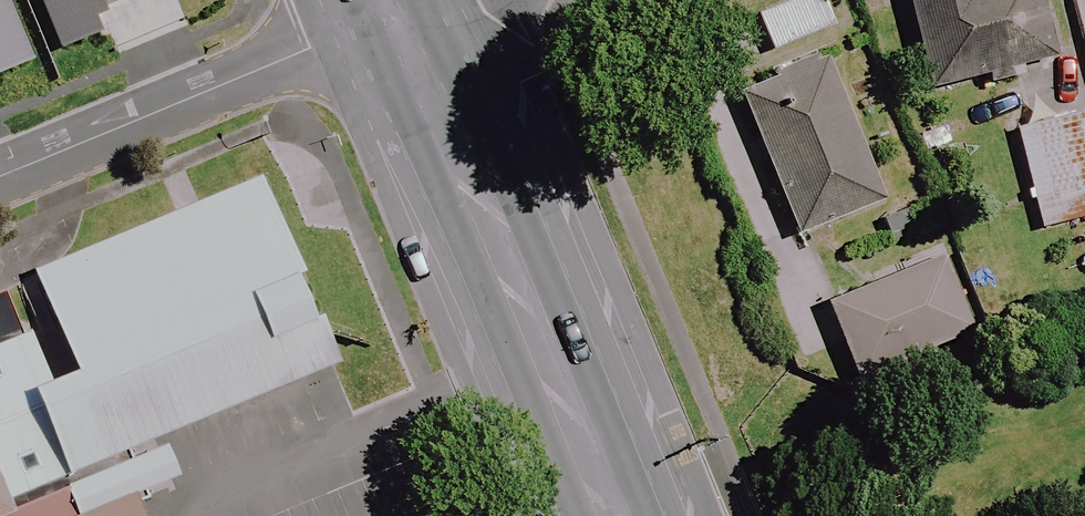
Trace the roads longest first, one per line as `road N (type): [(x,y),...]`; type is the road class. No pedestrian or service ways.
road 1 (secondary): [(612,515),(391,11)]
road 2 (residential): [(0,176),(391,11)]

